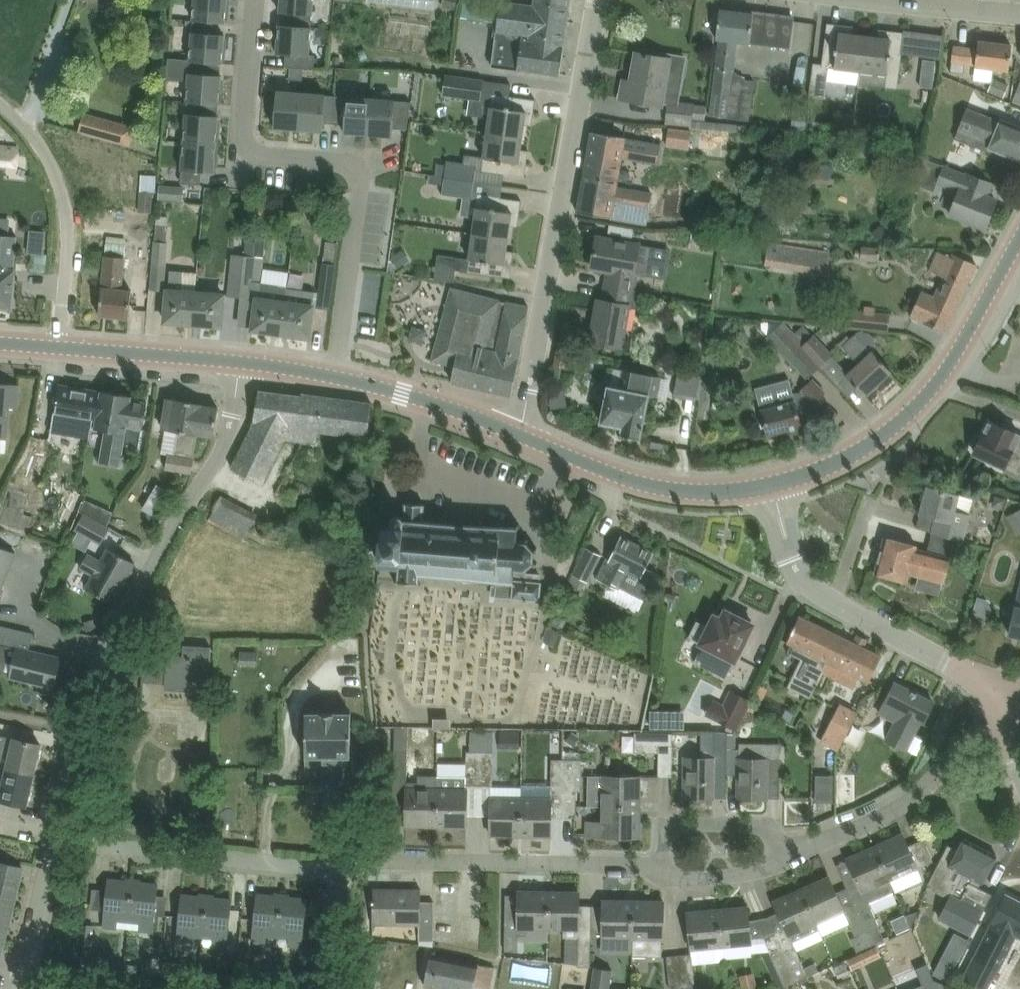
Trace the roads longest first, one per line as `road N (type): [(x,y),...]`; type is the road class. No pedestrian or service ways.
road 1 (residential): [(19,988),(104,664),(232,427),(245,361)]
road 2 (residential): [(256,0),(251,151),(342,164),(356,170),(361,185),(336,375)]
road 3 (residential): [(523,435),(597,0)]
road 4 (tertiary): [(764,486),(856,452),(926,402),(1019,245)]
road 5 (residential): [(344,872),(371,859),(644,864),(670,879)]
road 6 (residential): [(1004,689),(836,603),(805,577),(764,486)]
road 7 (unclassified): [(62,348),(68,210),(43,142),(0,103)]
road 8 (residential): [(787,856),(912,800),(1002,722)]
road 9 (tertiary): [(764,486),(695,491),(650,483),(523,435)]
road 10 (residential): [(344,872),(124,851)]
road 11 (residential): [(670,879),(667,823),(777,822),(787,856)]
road 12 (tertiary): [(523,435),(336,375)]
road 13 (tertiary): [(245,361),(62,348)]
road 14 (residential): [(1019,16),(883,0)]
road 15 (residential): [(670,879),(726,878),(787,856)]

